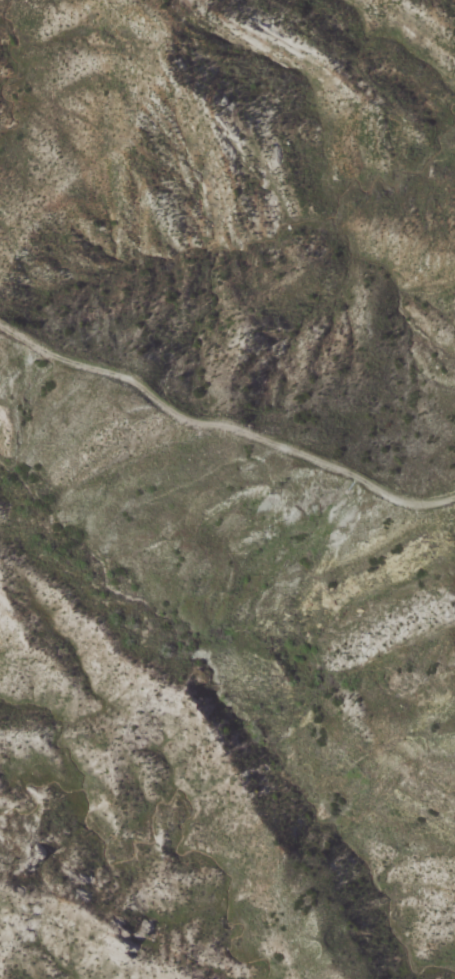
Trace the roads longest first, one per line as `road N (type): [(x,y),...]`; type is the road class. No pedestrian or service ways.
road 1 (track): [(0,322),(66,363),(140,383),(163,410),(196,427),(230,427),(362,475),(403,506),(454,497)]

